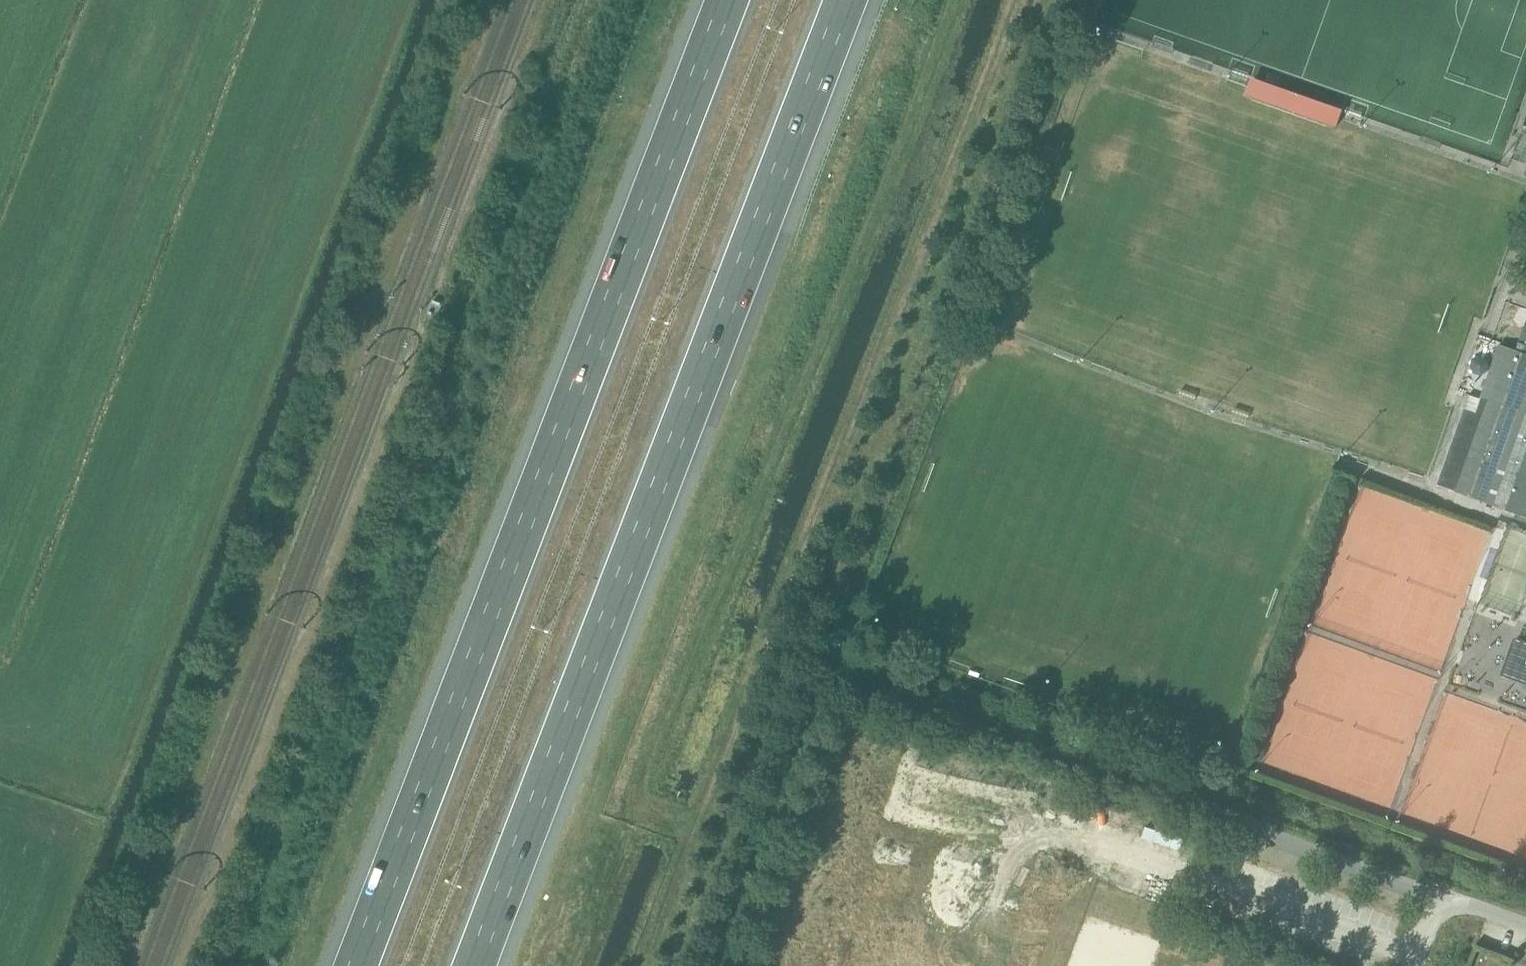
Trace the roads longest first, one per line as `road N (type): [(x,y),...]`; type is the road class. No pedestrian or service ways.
road 1 (motorway): [(729,0),(356,965)]
road 2 (motorway): [(476,965),(846,0)]
road 3 (track): [(652,965),(1019,0)]

